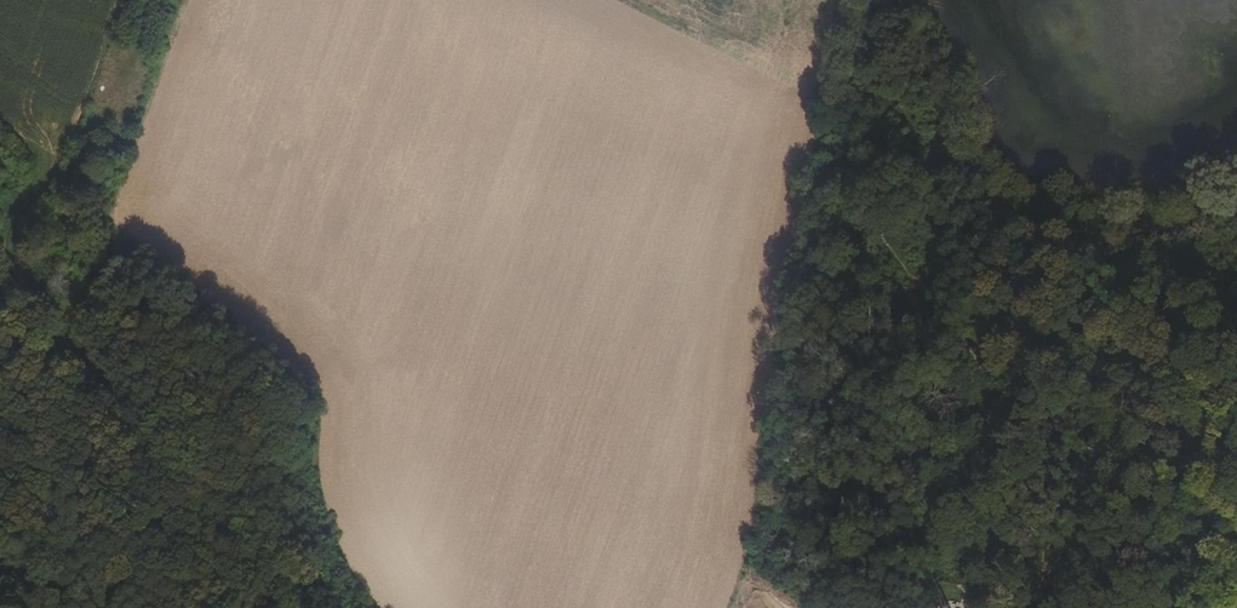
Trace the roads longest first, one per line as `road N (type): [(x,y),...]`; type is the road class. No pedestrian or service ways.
road 1 (track): [(1001,607),(978,384),(956,330),(885,247),(868,181),(913,54)]
road 2 (track): [(0,183),(32,219),(73,329),(150,436),(317,607)]
road 3 (track): [(1236,199),(1152,223),(1040,226),(980,190),(941,129),(892,0)]

